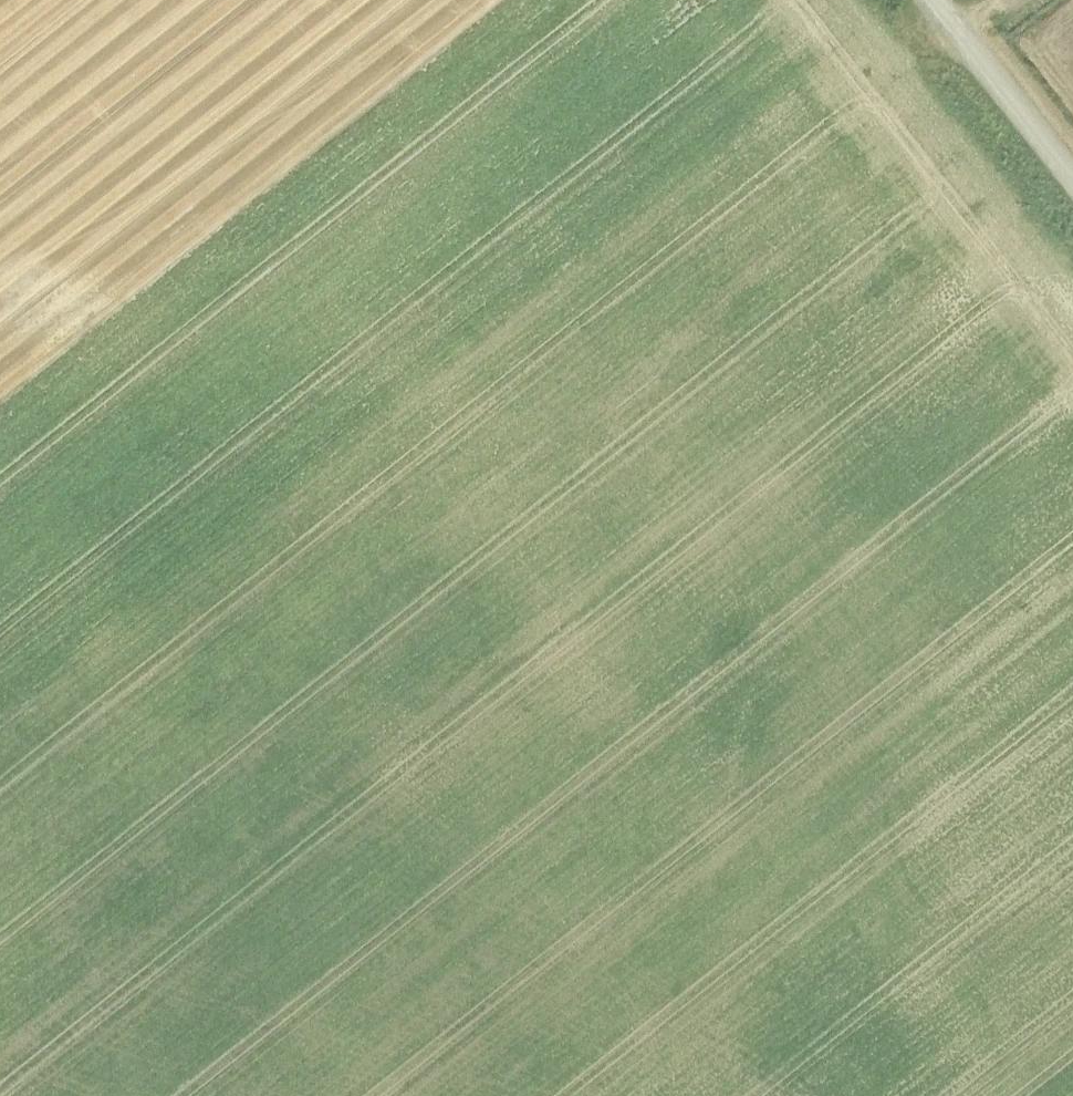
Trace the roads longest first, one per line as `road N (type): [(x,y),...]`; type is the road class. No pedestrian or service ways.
road 1 (tertiary): [(1072,180),(931,0)]

